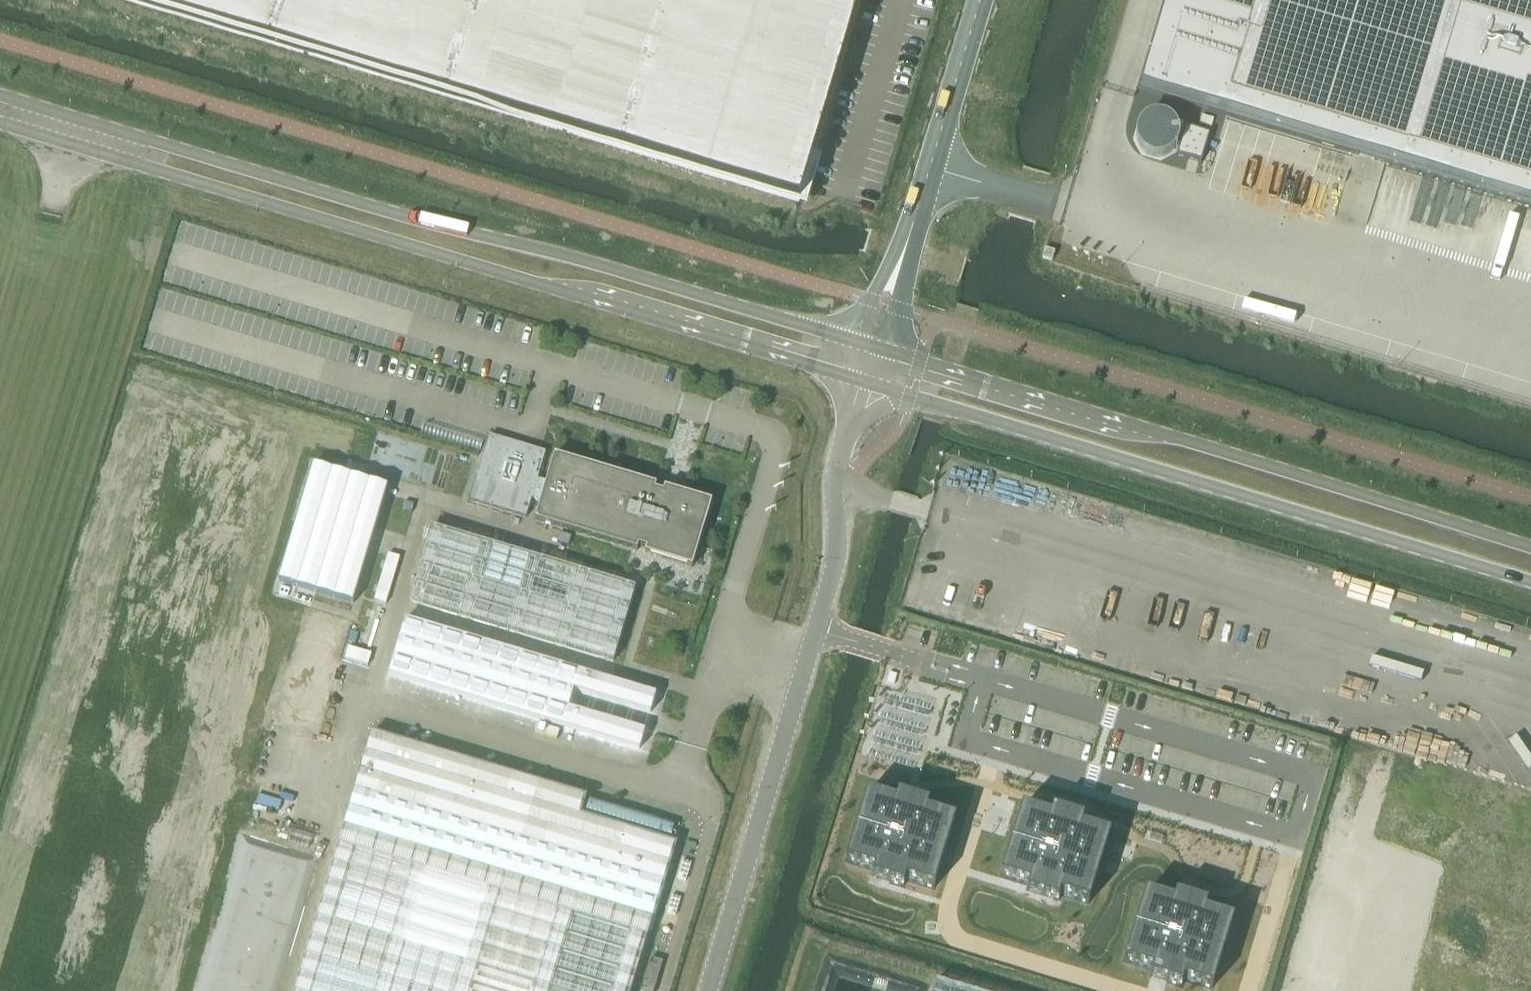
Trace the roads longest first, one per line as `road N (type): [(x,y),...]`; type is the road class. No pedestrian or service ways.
road 1 (tertiary): [(0,124),(866,378)]
road 2 (tertiary): [(858,341),(0,97)]
road 3 (tertiary): [(866,378),(1530,580)]
road 4 (tertiary): [(1530,546),(887,350)]
road 5 (unclassified): [(866,378),(833,484),(835,562),(707,990)]
road 6 (unclassified): [(898,258),(974,0)]

